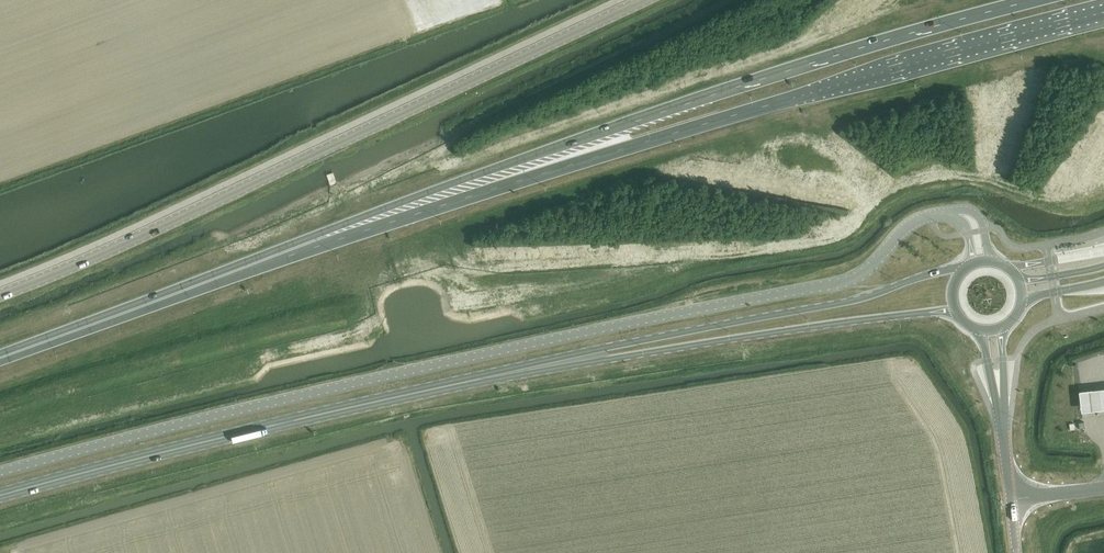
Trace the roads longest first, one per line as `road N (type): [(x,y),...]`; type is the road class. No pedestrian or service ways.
road 1 (unclassified): [(940,214),(900,232),(847,282),(409,371),(0,472)]
road 2 (trunk): [(270,257),(1103,13)]
road 3 (trunk): [(1032,0),(709,95),(393,205),(270,257)]
road 4 (secondary): [(0,295),(646,0)]
road 5 (secondary): [(0,496),(569,361)]
road 6 (secondary): [(965,268),(846,302),(569,361)]
road 7 (secondary): [(569,361),(955,310)]
road 8 (trunk): [(270,257),(0,358)]

